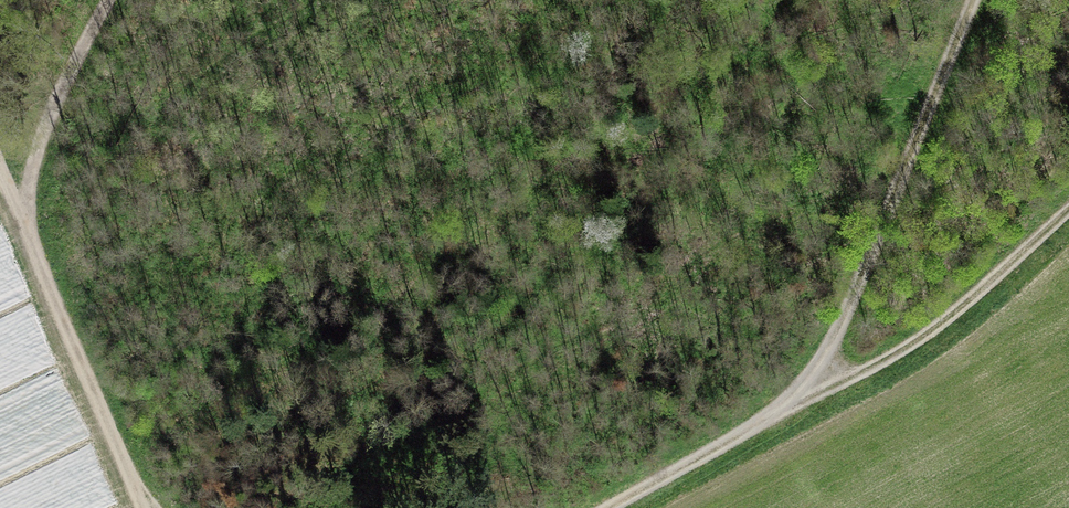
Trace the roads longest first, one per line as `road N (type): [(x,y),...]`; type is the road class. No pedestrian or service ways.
road 1 (track): [(1068,199),(919,336),(608,507)]
road 2 (track): [(973,0),(810,394)]
road 3 (track): [(145,507),(0,168)]
road 4 (track): [(30,243),(36,154),(107,0)]

